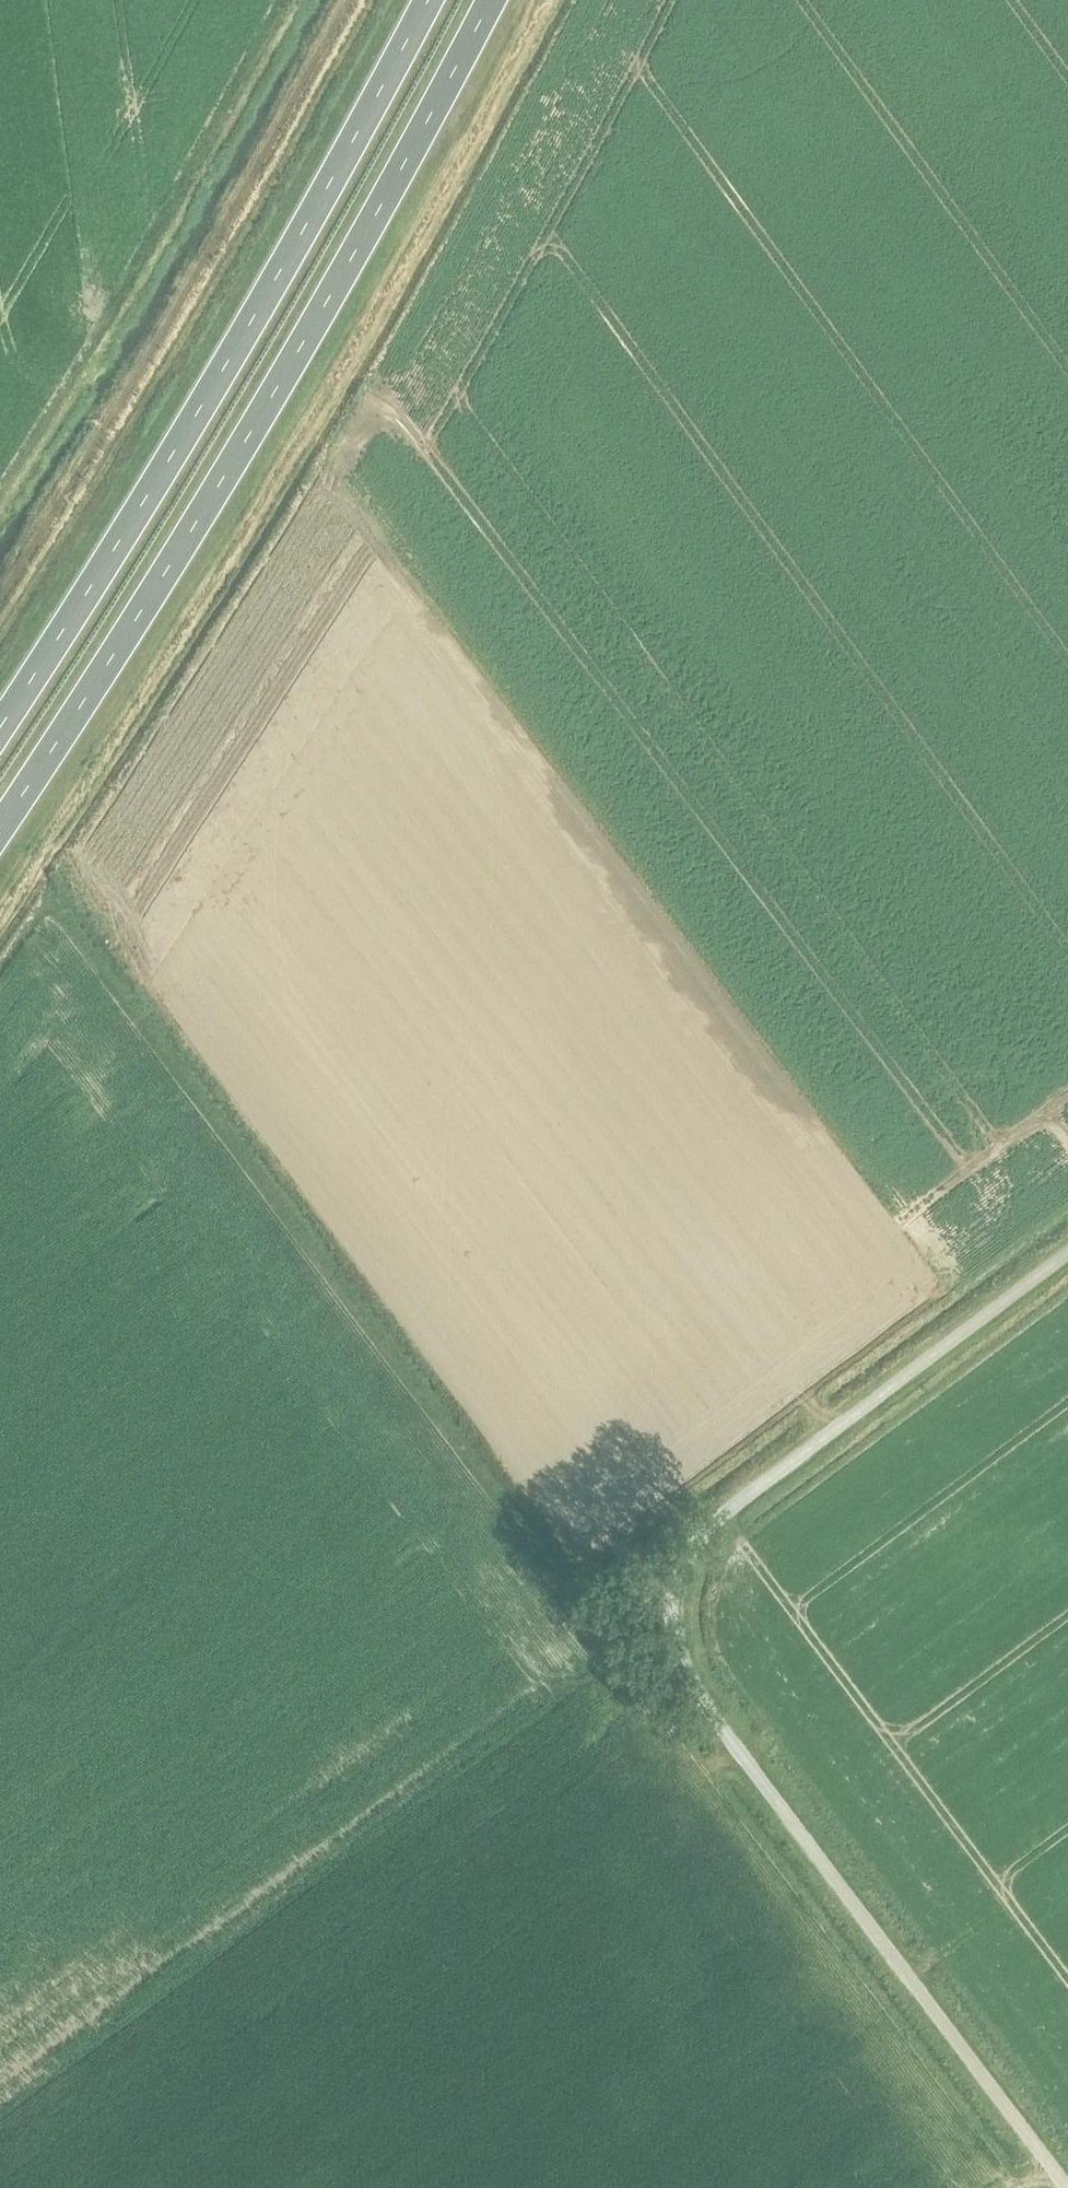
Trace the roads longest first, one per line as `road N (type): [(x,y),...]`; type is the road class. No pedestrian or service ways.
road 1 (unclassified): [(1062,2187),(695,1708),(649,1619),(660,1538),(712,1473),(1067,1214)]
road 2 (trunk): [(0,828),(222,486),(487,0)]
road 3 (trunk): [(425,0),(171,454),(0,721)]

